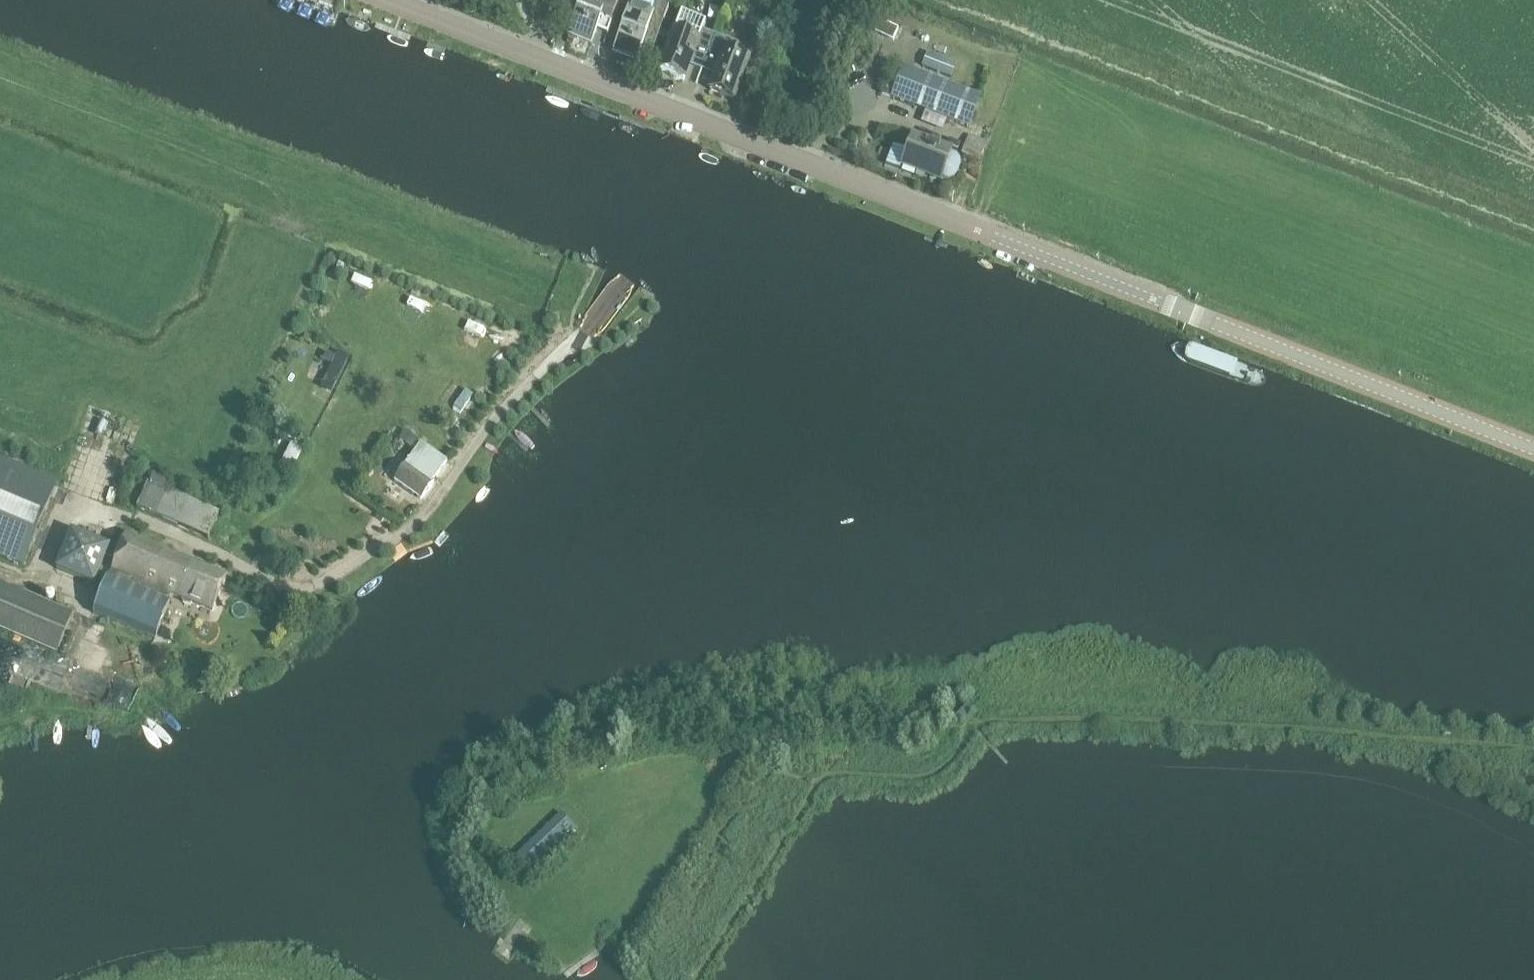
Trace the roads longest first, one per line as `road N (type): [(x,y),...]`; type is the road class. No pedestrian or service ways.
road 1 (tertiary): [(1533,450),(682,116)]
road 2 (unclassified): [(0,568),(29,575),(57,524),(99,512),(135,520),(271,583),(321,582),(424,515),(492,421),(587,331)]
road 3 (tertiary): [(682,116),(390,0)]

